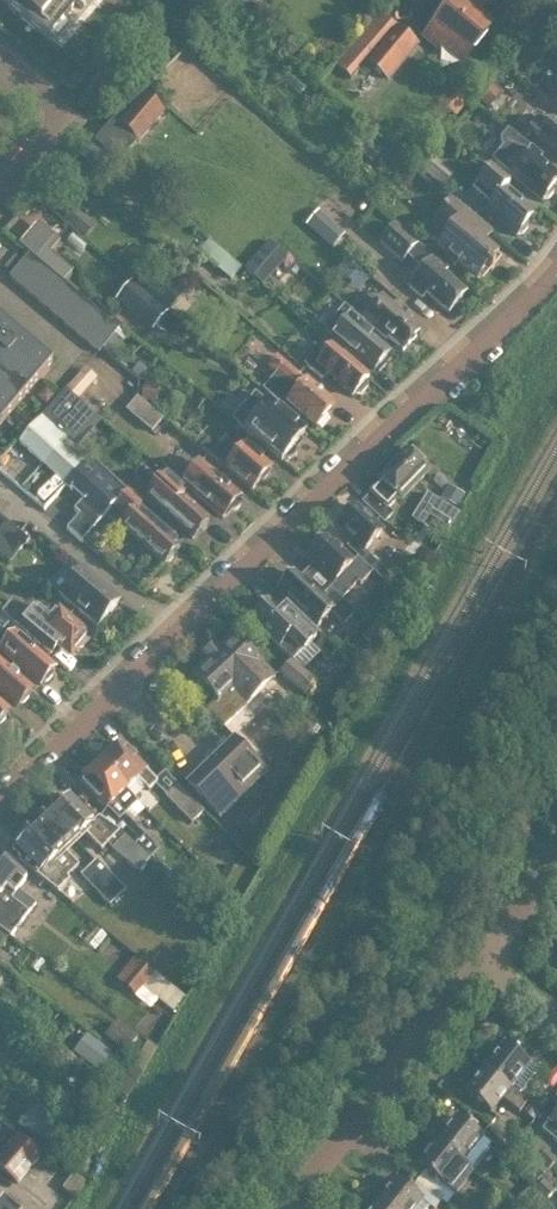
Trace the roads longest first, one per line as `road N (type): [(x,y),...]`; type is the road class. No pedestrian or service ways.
road 1 (residential): [(0,804),(381,424),(556,267)]
road 2 (residential): [(271,1208),(474,962)]
road 3 (residential): [(0,60),(63,113),(0,189)]
road 4 (residential): [(474,962),(556,820)]

